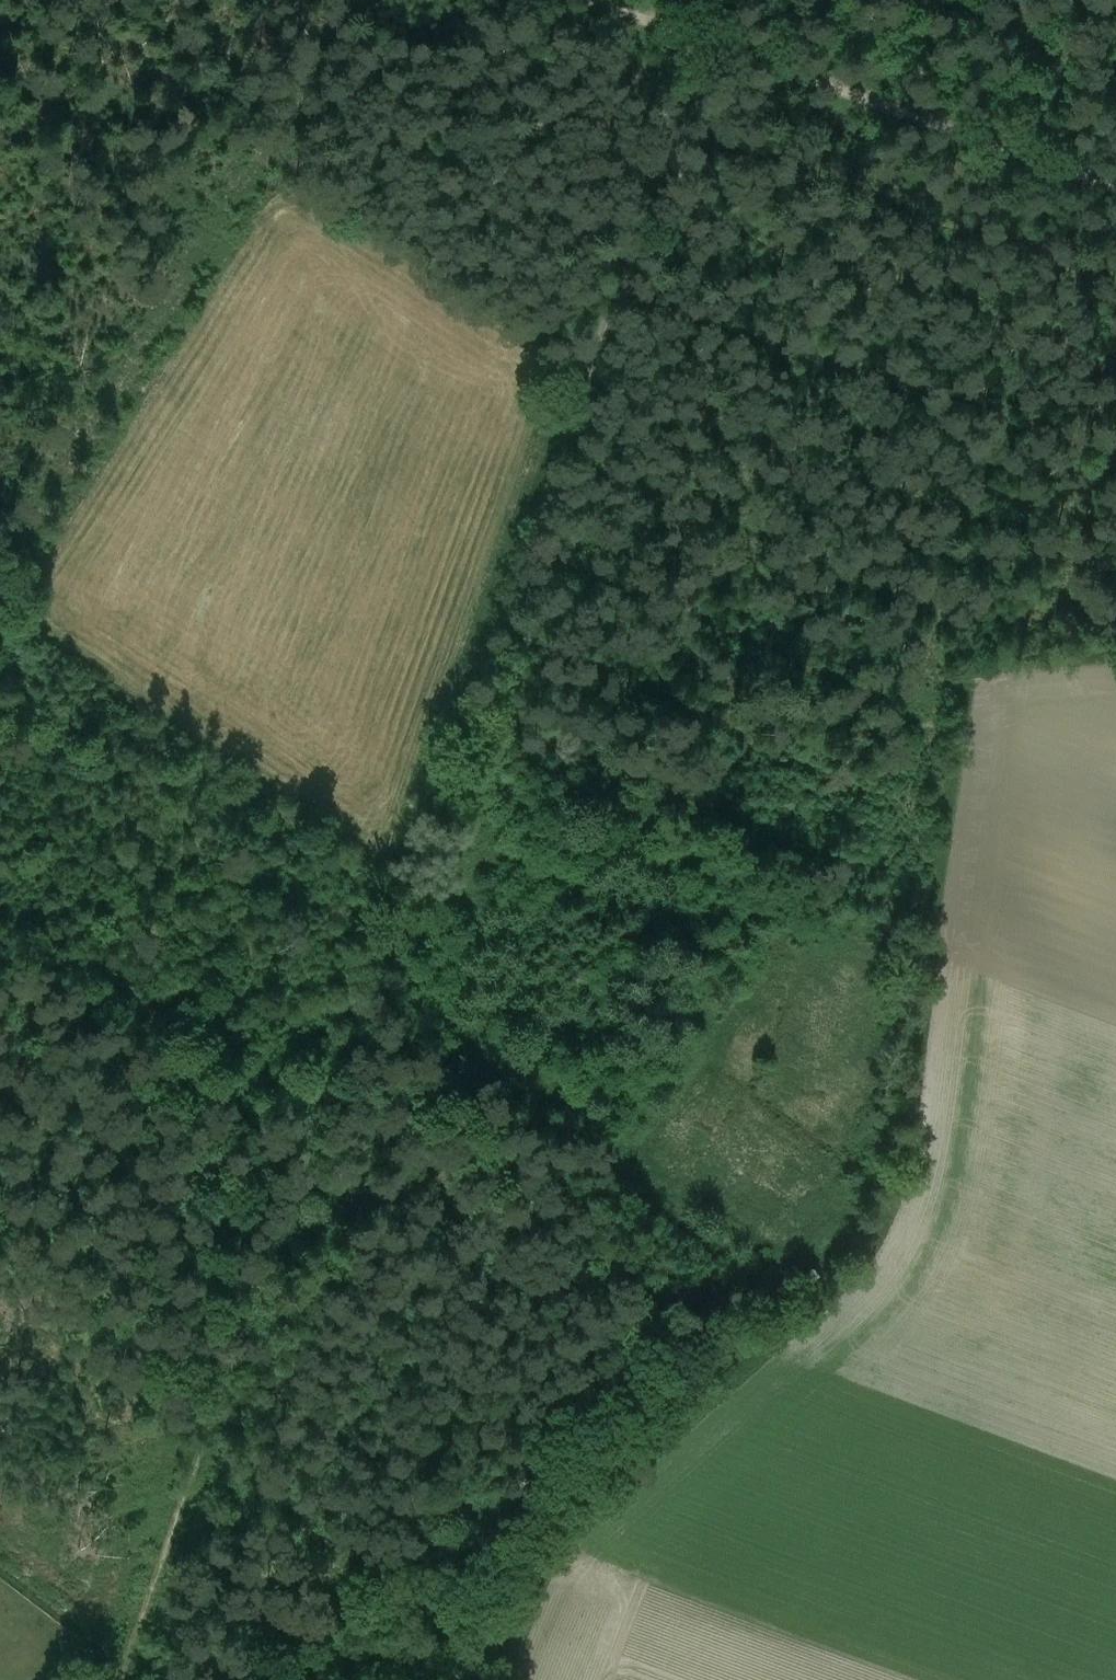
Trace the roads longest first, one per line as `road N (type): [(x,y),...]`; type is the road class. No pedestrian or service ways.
road 1 (track): [(705,45),(113,1679)]
road 2 (track): [(580,0),(1115,181)]

